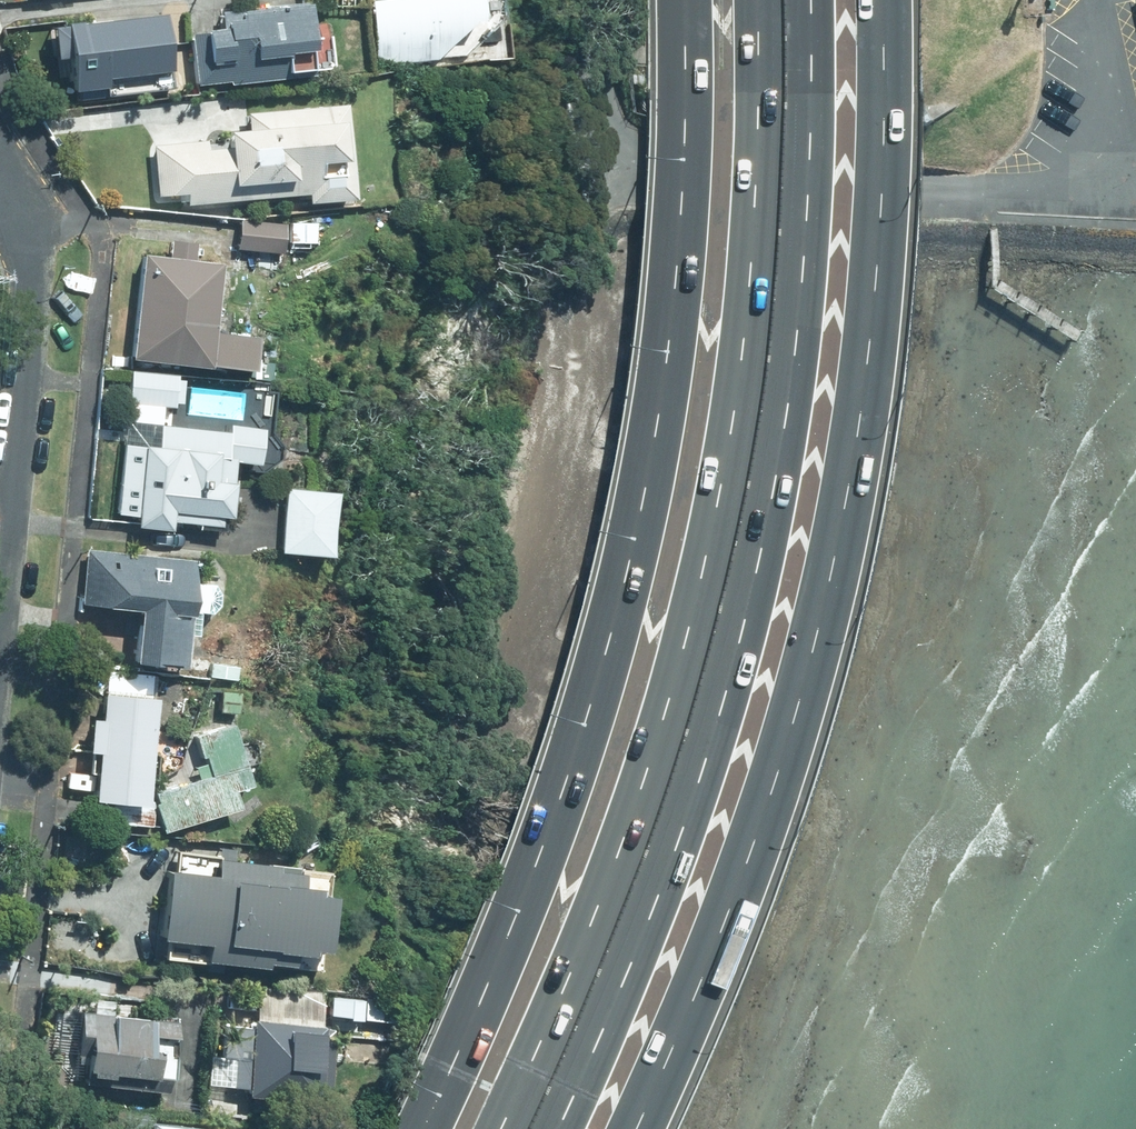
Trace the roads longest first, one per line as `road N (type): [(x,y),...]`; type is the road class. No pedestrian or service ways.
road 1 (motorway): [(423,1128),(521,914),(588,726),(639,539),(673,349),(691,93),(689,0)]
road 2 (motorway): [(878,0),(881,232),(866,378),(831,580),(775,786),(638,1128)]
road 3 (motorway): [(532,1128),(610,954),(679,756),(736,550),(766,386),(786,92)]
road 4 (residential): [(599,0),(599,101),(608,133),(636,163),(661,174),(914,204),(1002,196),(1047,172),(1086,97),(1102,0)]
road 5 (residential): [(0,590),(34,266),(25,218),(0,175)]

